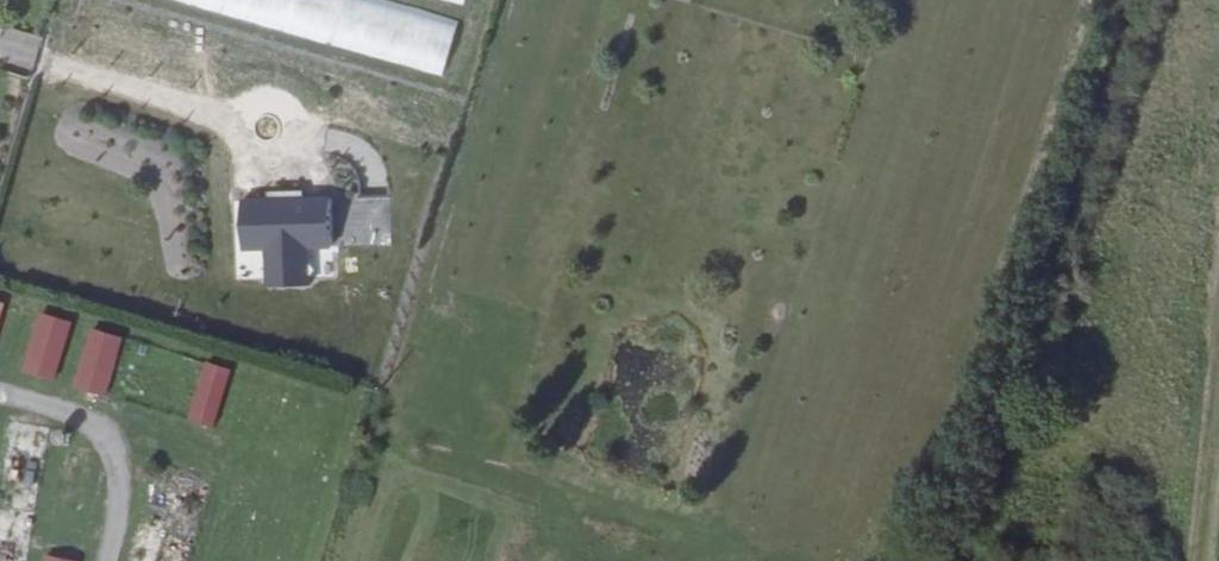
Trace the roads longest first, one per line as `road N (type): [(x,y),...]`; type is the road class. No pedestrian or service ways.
road 1 (track): [(1090,0),(955,424),(861,560)]

